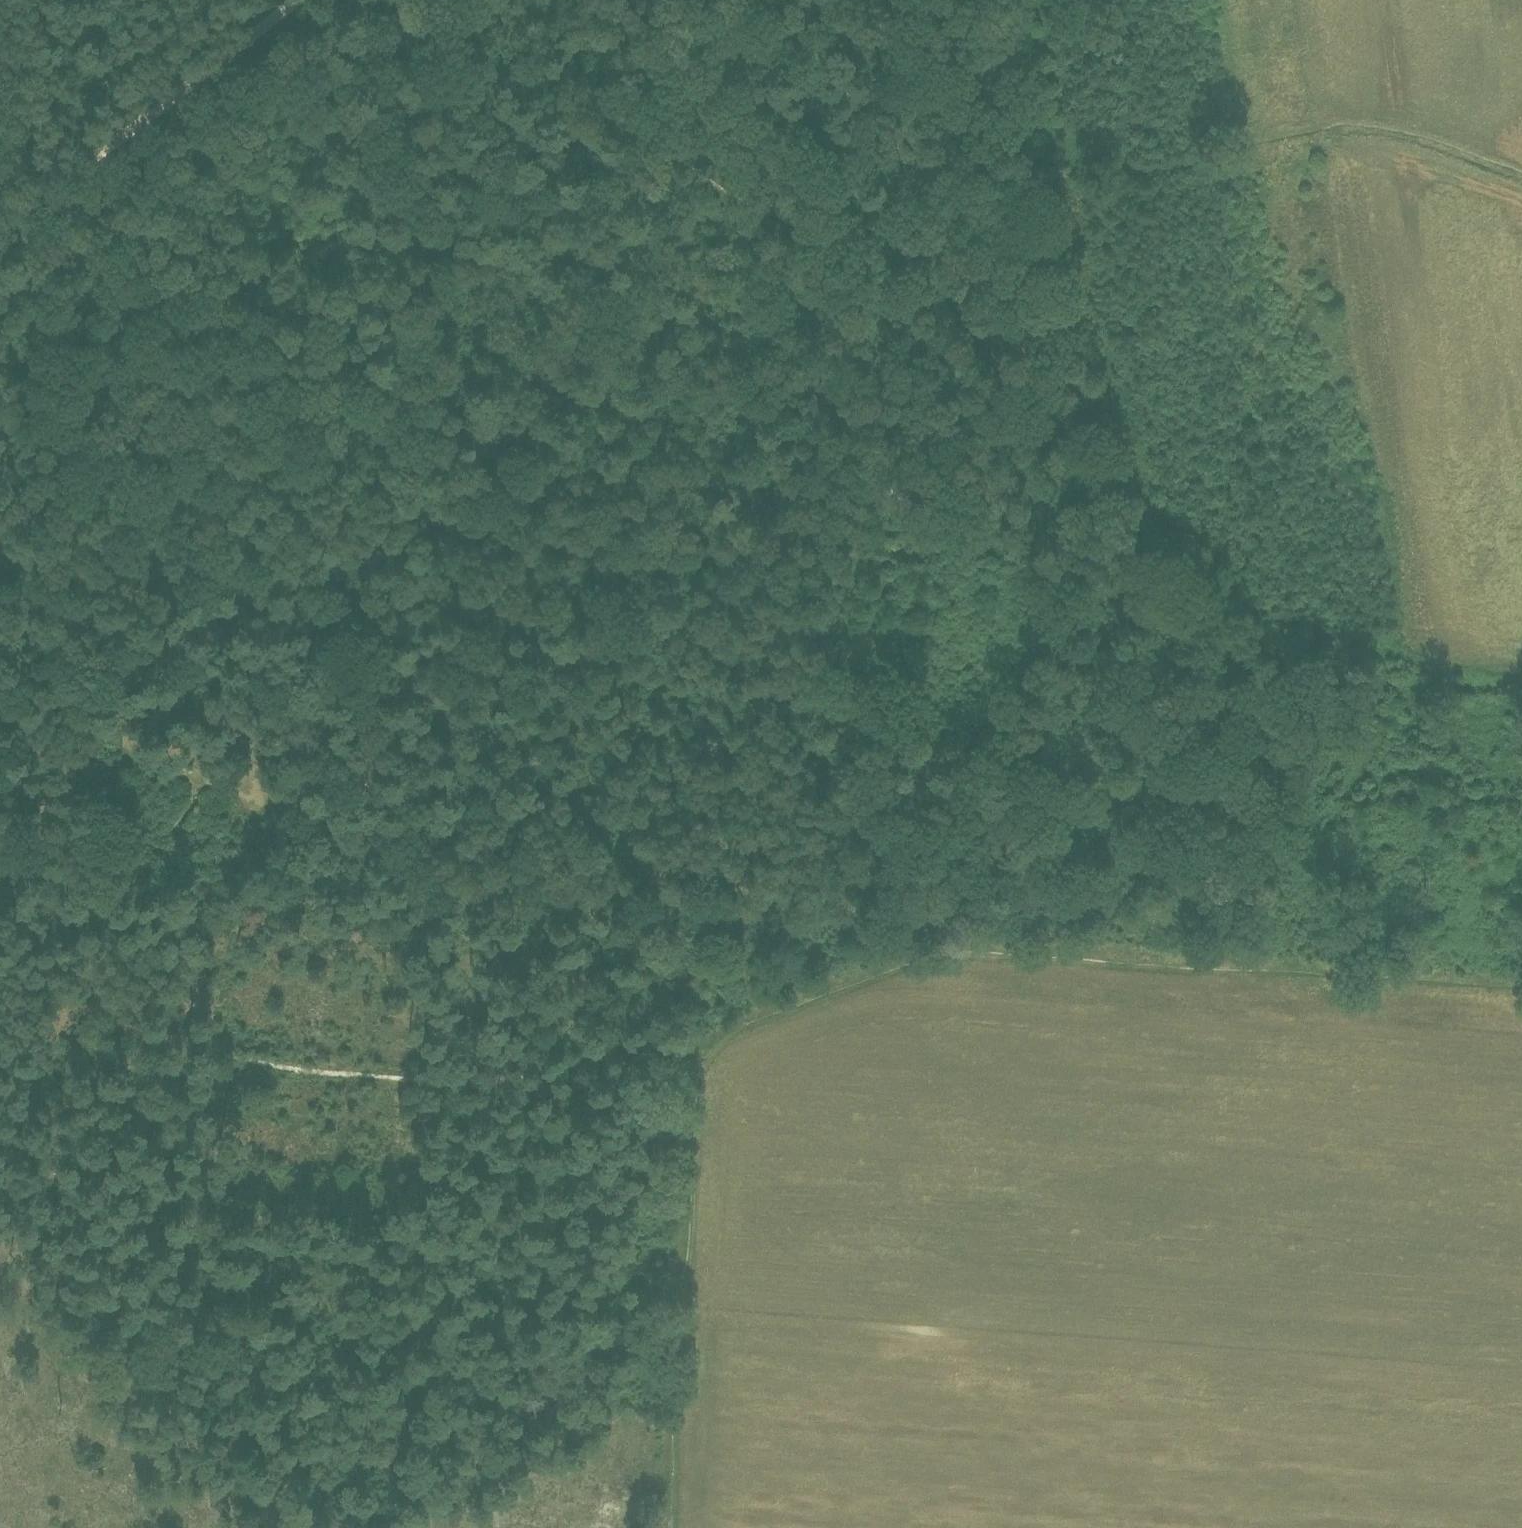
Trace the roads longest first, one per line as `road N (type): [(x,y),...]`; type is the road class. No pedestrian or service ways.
road 1 (track): [(0,222),(299,0)]

